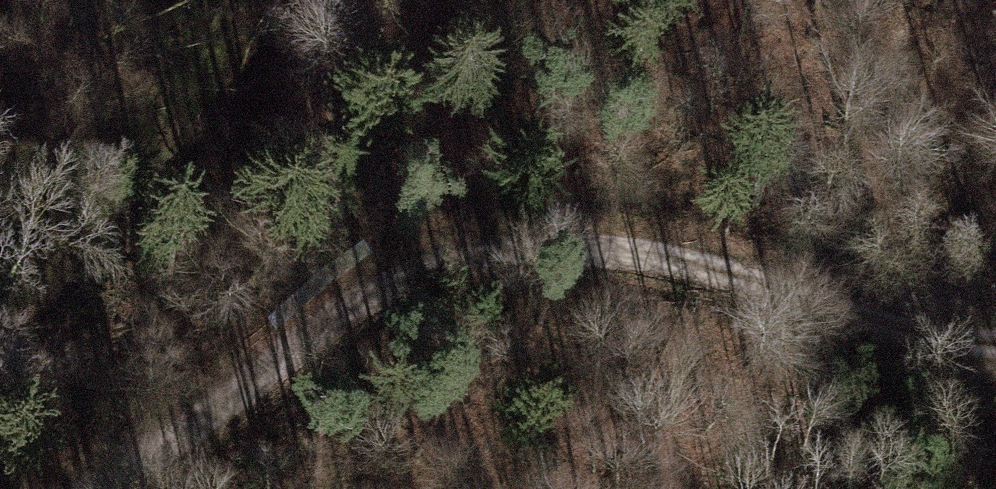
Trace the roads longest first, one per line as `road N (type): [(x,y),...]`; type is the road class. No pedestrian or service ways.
road 1 (track): [(995,353),(621,252),(528,248),(442,259),(372,285),(140,463),(85,488)]
road 2 (track): [(603,0),(442,259),(374,395),(339,488)]

